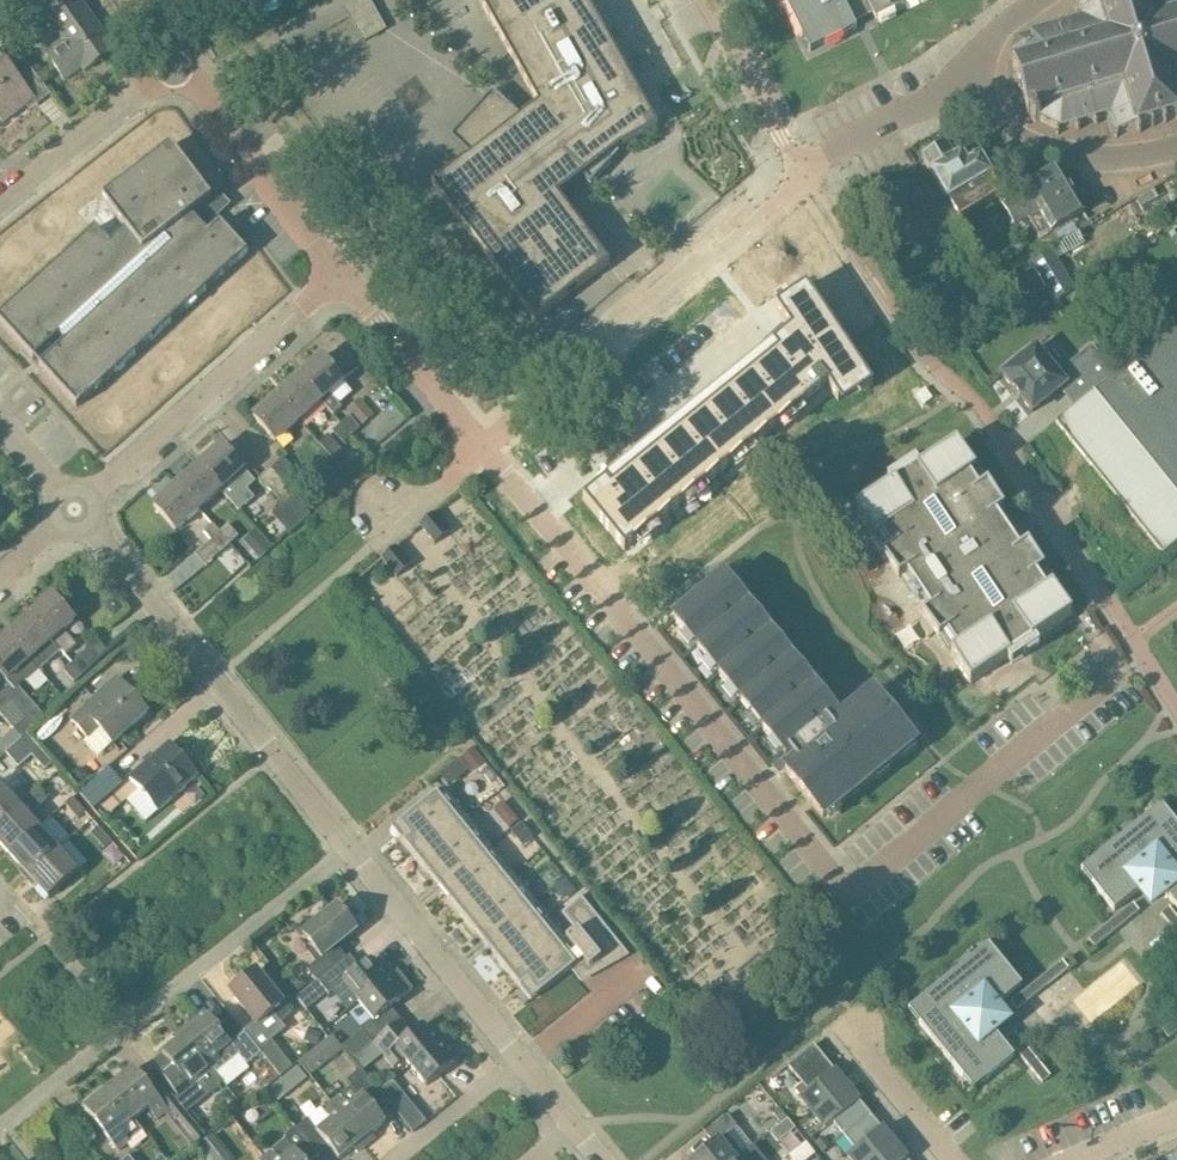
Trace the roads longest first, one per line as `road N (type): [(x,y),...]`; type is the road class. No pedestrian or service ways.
road 1 (residential): [(1103,681),(864,880),(839,883),(483,448)]
road 2 (residential): [(1176,707),(971,395),(913,353),(805,176)]
road 3 (residential): [(0,1125),(351,844)]
road 4 (residential): [(351,844),(78,511)]
road 5 (residential): [(483,448),(805,176)]
road 6 (residential): [(78,511),(332,276)]
road 7 (residential): [(525,1054),(351,844)]
road 8 (residential): [(332,276),(185,68)]
road 9 (residential): [(982,57),(990,100),(1011,132),(1075,158),(1176,155)]
road 10 (residential): [(0,209),(185,68)]
road 11 (residential): [(483,448),(332,276)]
road 12 (residential): [(826,976),(957,1159)]
road 13 (residential): [(805,176),(982,57)]
road 14 (residential): [(805,176),(707,0)]
road 15 (residential): [(525,1054),(394,1159)]
road 16 (residential): [(364,498),(397,521),(483,448)]

